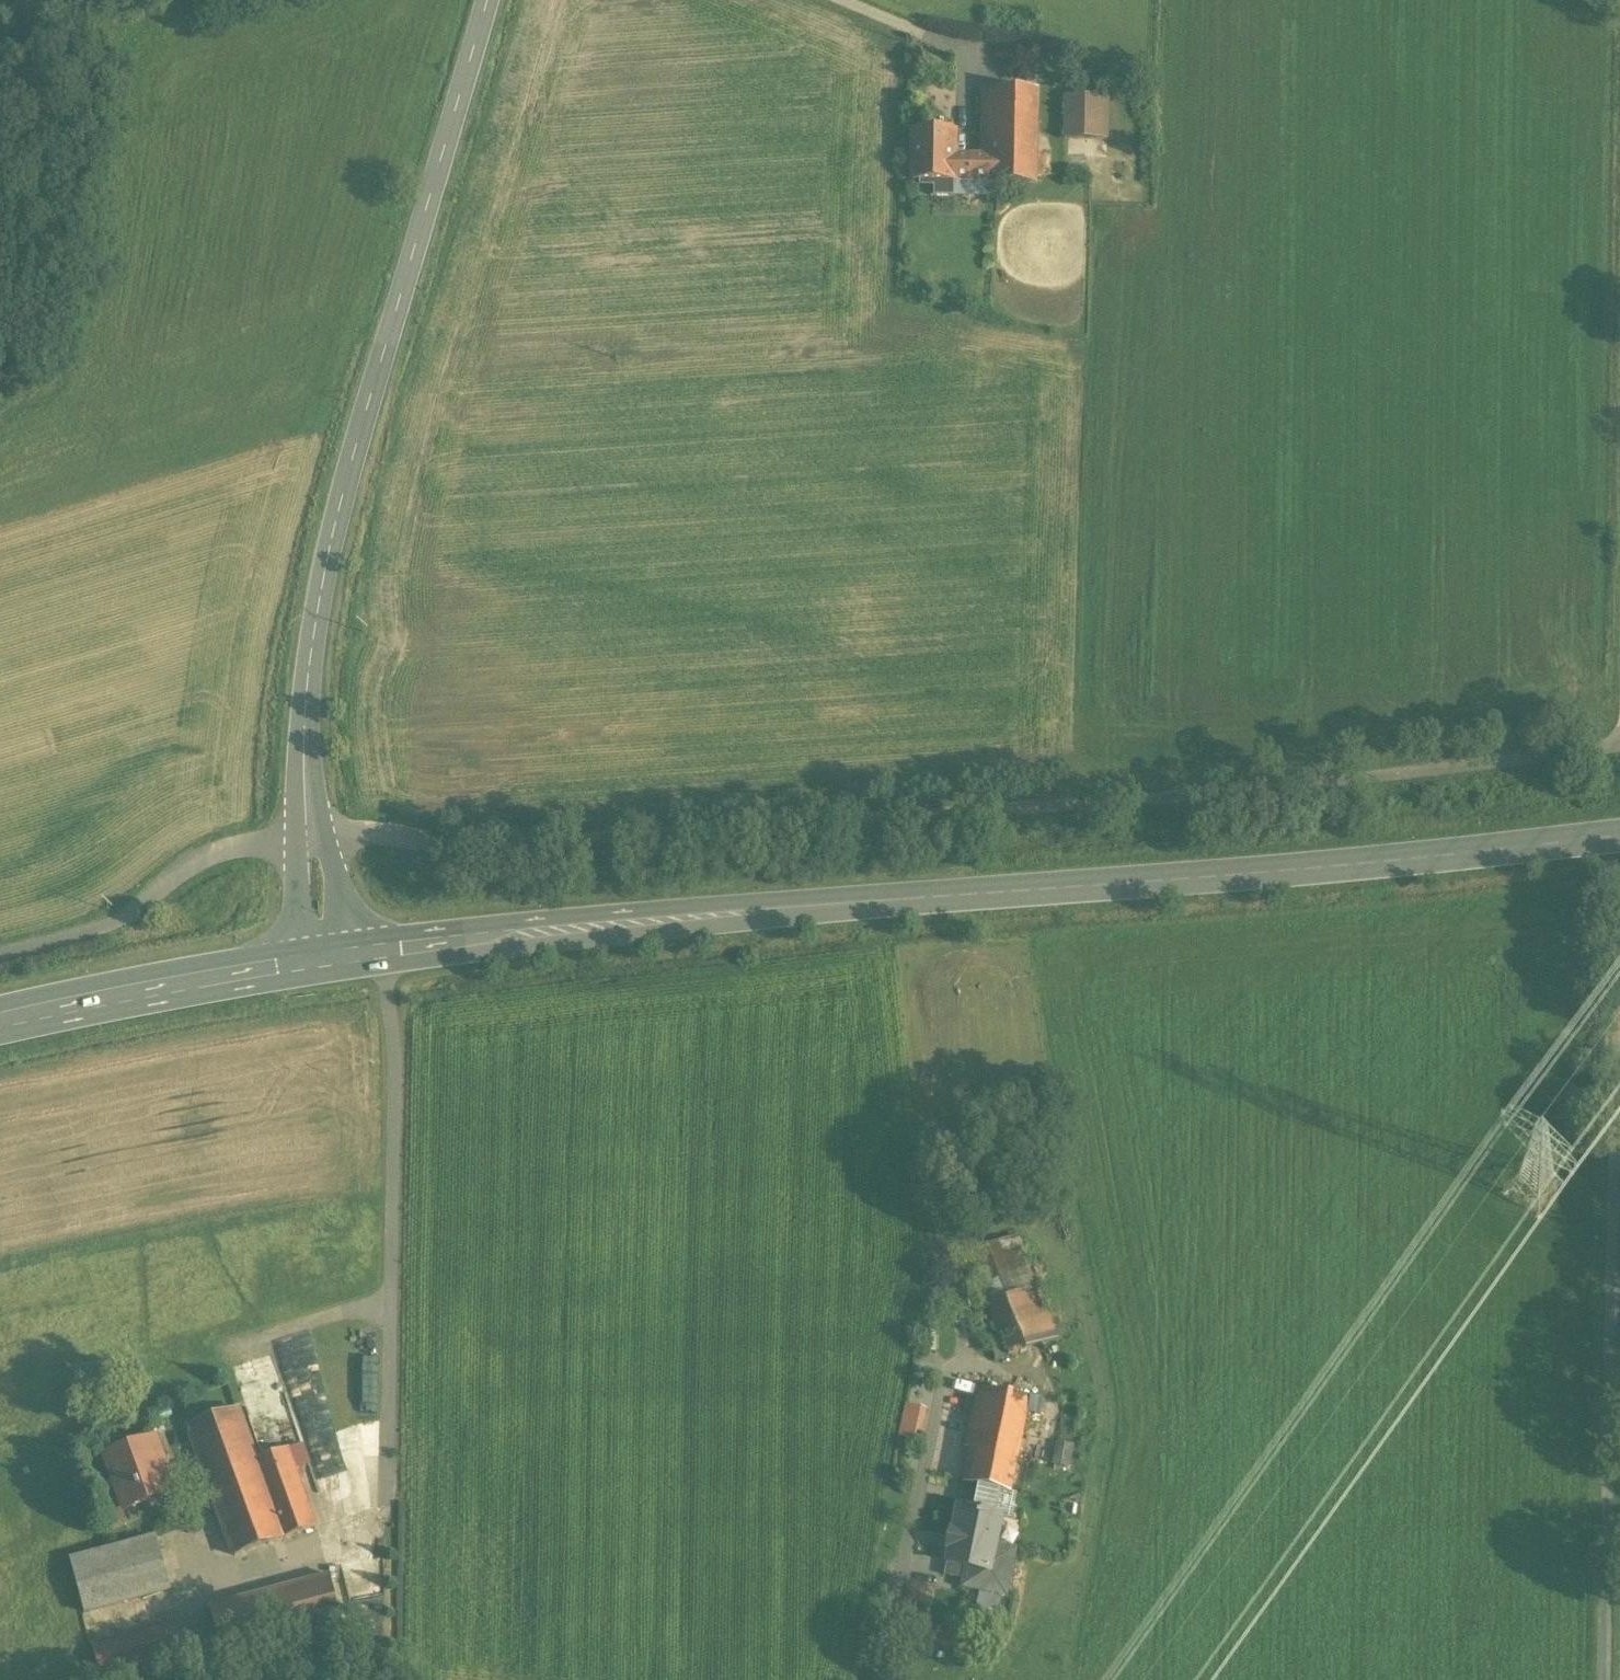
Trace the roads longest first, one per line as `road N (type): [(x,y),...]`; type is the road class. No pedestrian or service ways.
road 1 (track): [(1619,751),(865,813),(463,840),(313,839)]
road 2 (primary): [(1619,836),(1338,867),(826,905),(327,960)]
road 3 (tertiary): [(487,0),(343,491),(320,596),(304,754),(327,960)]
road 4 (primary): [(327,960),(0,1024)]
road 5 (unclassified): [(1610,1679),(1619,1350)]
road 6 (track): [(167,0),(0,54)]

